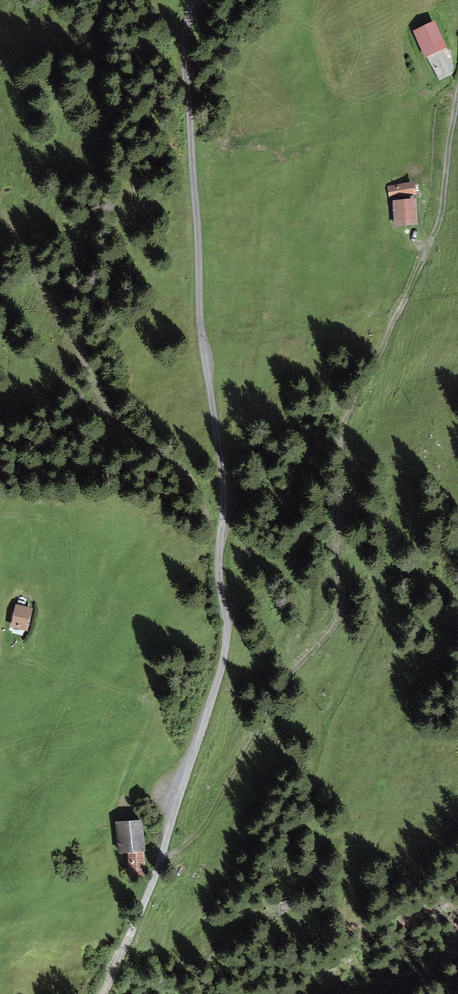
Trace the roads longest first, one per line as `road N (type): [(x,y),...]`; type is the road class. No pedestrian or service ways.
road 1 (unclassified): [(100,993),(167,841),(227,656),(220,571),(225,480),(200,322),(187,0)]
road 2 (track): [(457,97),(439,214),(347,416),(339,453),(336,623),(286,681),(211,819),(157,867)]

